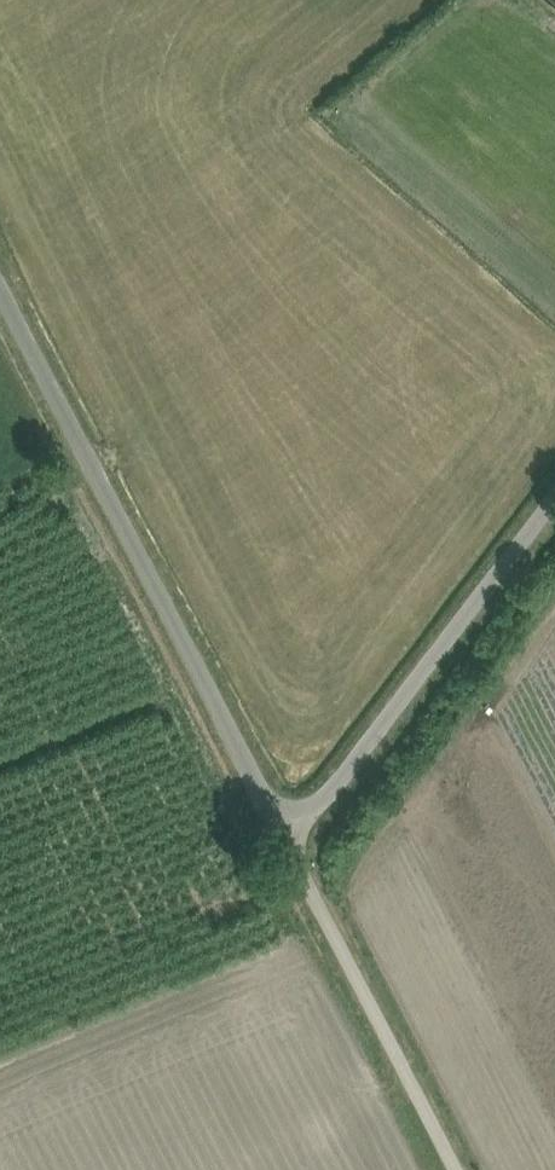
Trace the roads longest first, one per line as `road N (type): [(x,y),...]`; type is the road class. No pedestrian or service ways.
road 1 (unclassified): [(281,841),(0,301)]
road 2 (unclassified): [(281,841),(554,501)]
road 3 (unclassified): [(448,1169),(281,841)]

